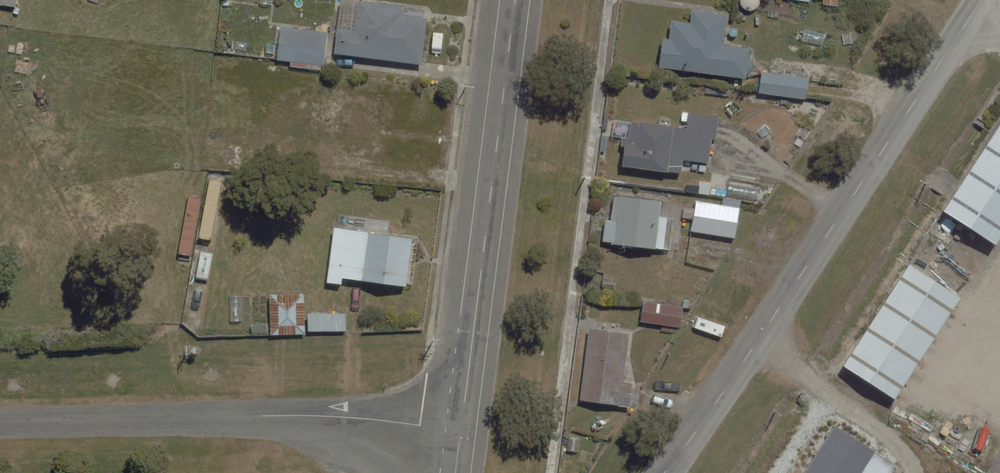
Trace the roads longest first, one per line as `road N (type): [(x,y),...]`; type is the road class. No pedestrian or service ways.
road 1 (tertiary): [(981,0),(664,472)]
road 2 (residential): [(0,421),(335,416),(461,431)]
road 3 (tertiary): [(461,431),(515,0)]

